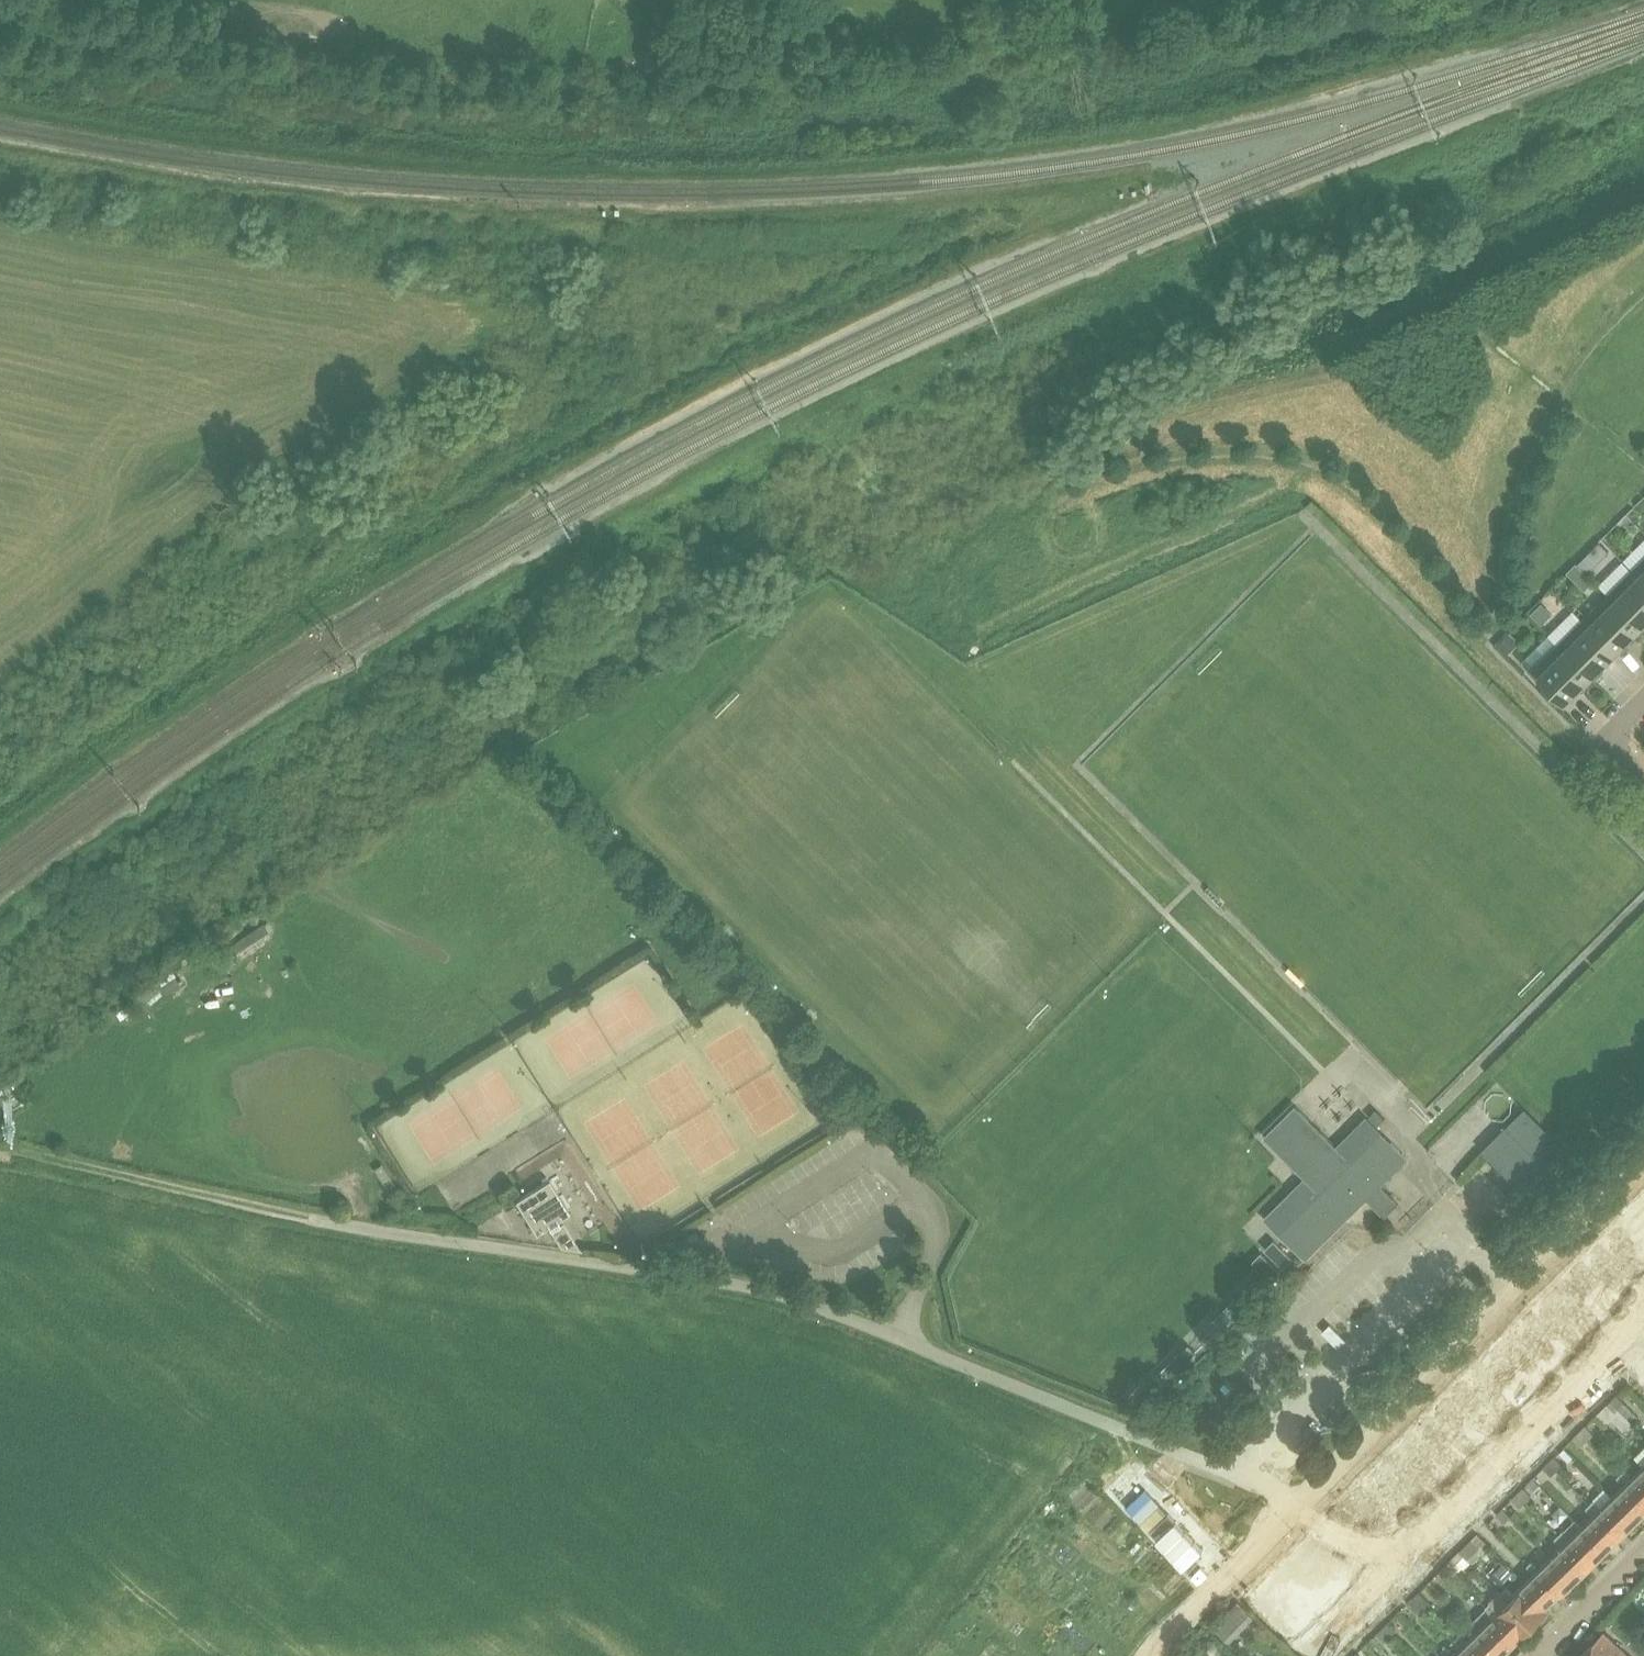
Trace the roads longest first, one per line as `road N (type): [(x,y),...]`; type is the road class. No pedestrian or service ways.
road 1 (unclassified): [(898,1338),(748,1286),(313,1217)]
road 2 (residential): [(1295,1509),(1643,1156)]
road 3 (unclassified): [(898,1338),(1246,1476),(1295,1509)]
road 4 (track): [(313,1217),(0,1142)]
road 5 (residential): [(1533,1655),(1643,1548)]

